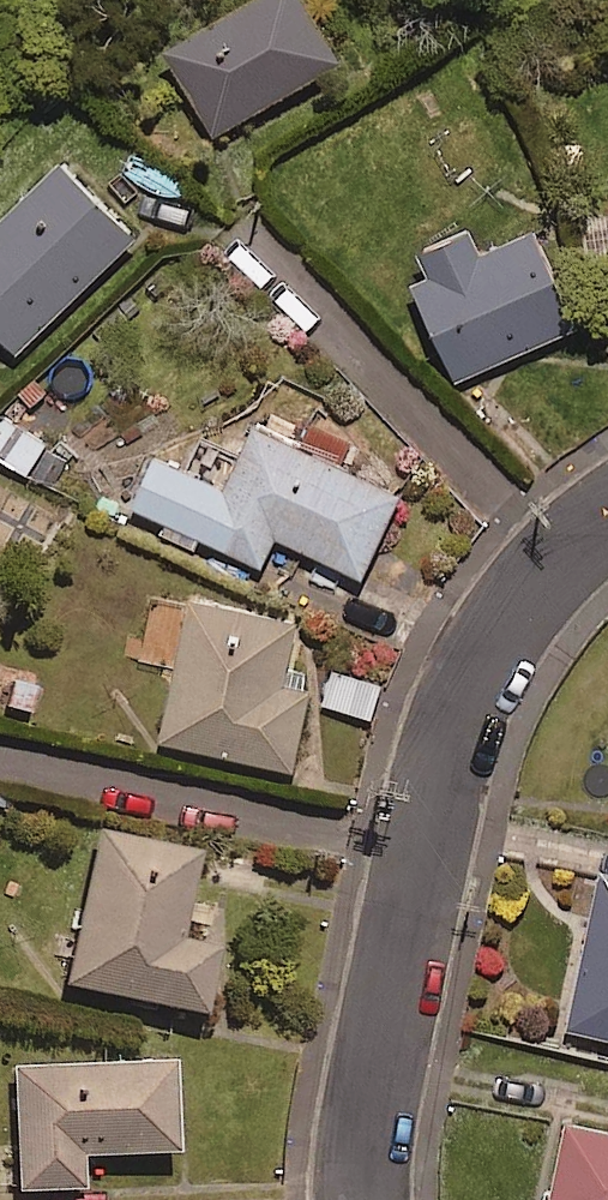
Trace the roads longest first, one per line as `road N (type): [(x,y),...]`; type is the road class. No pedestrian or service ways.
road 1 (residential): [(364,1199),(364,1114),(429,774),(481,658),(533,580),(607,514)]

